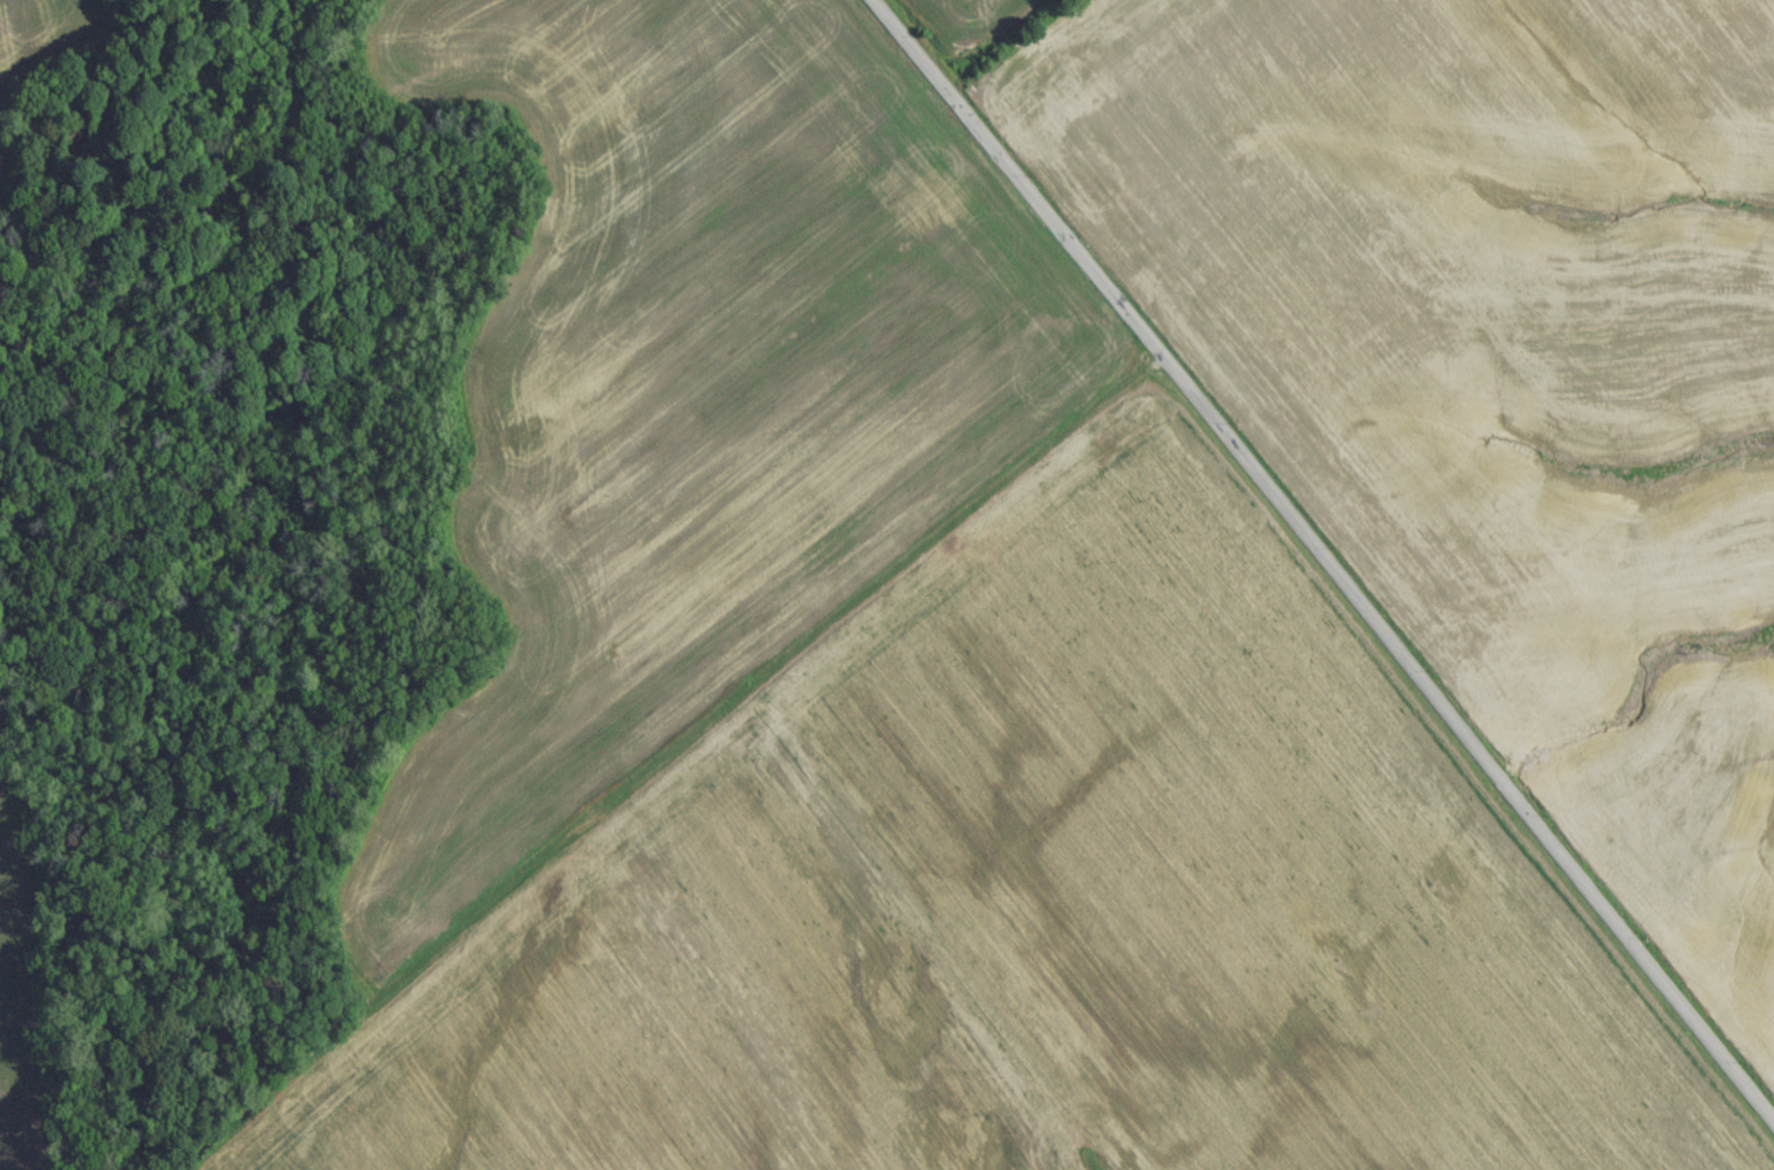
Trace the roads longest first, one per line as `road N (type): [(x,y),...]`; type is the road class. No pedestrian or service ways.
road 1 (residential): [(1773,1112),(868,0)]

